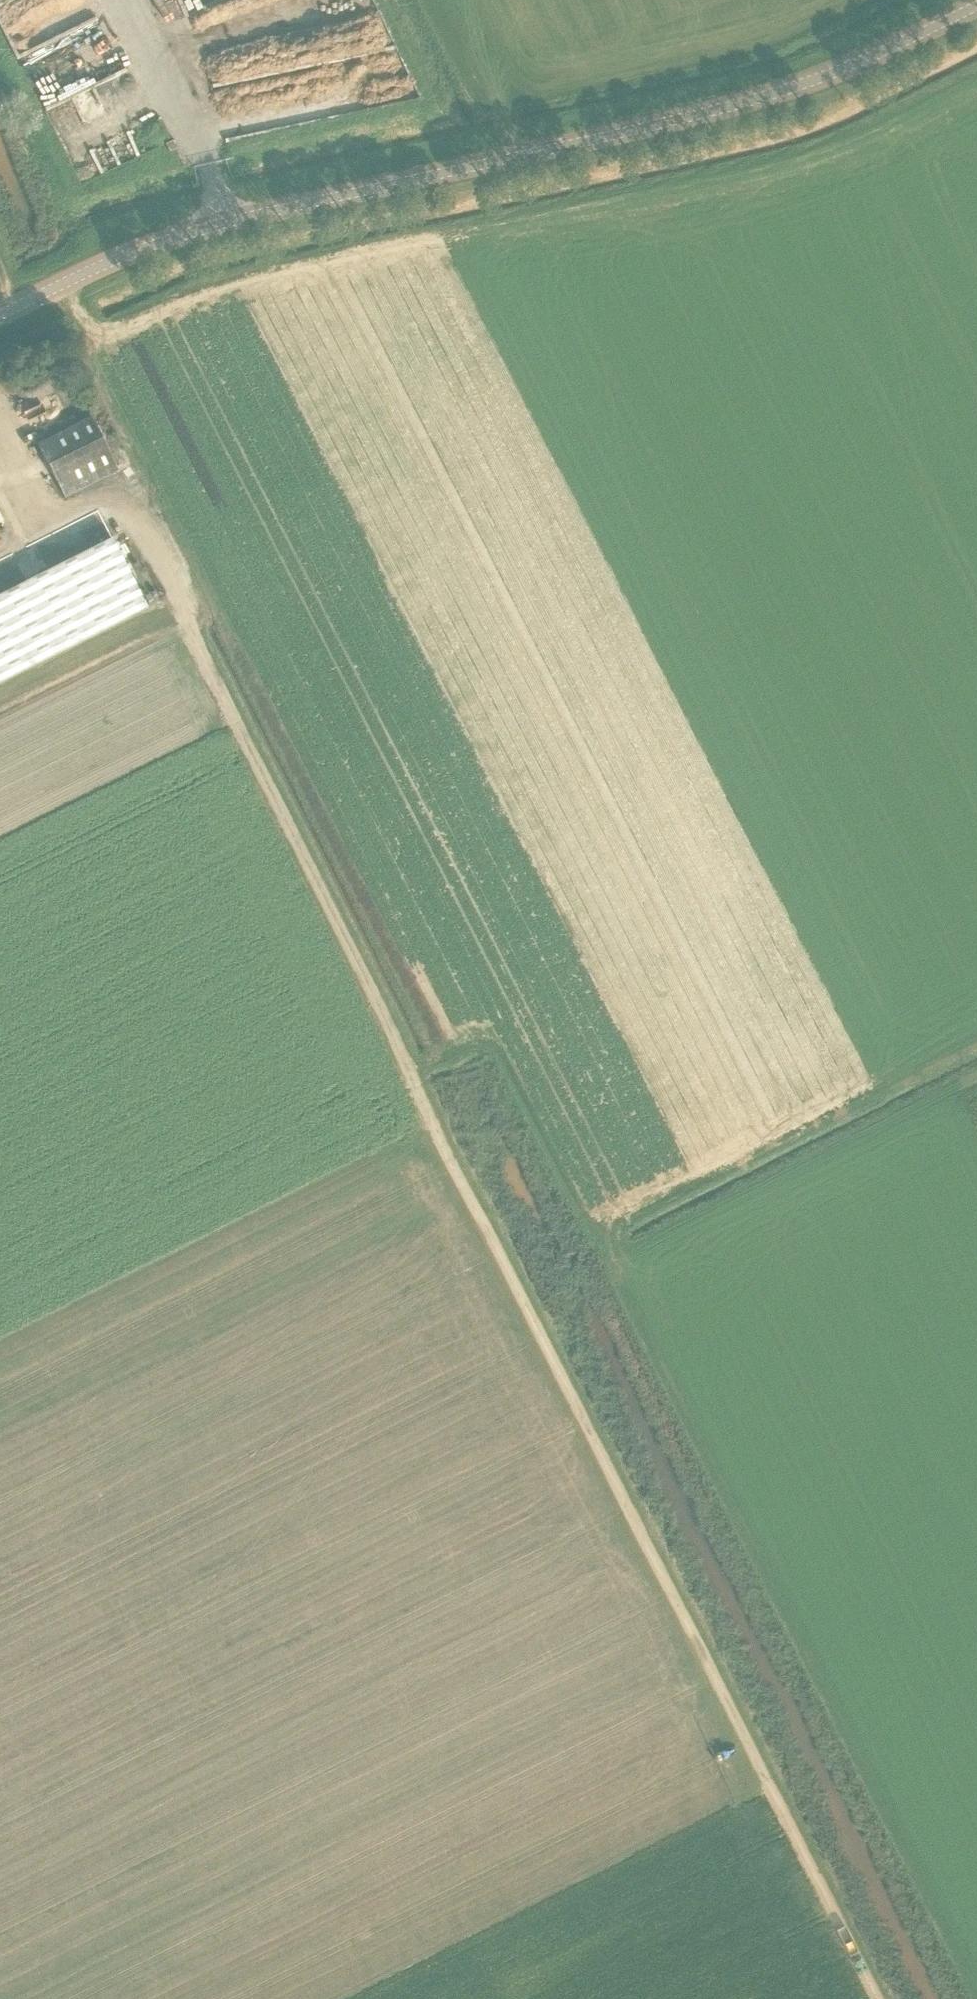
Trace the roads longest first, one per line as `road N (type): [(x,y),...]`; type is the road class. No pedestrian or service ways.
road 1 (unclassified): [(0,314),(181,231),(661,123),(859,62),(976,3)]

